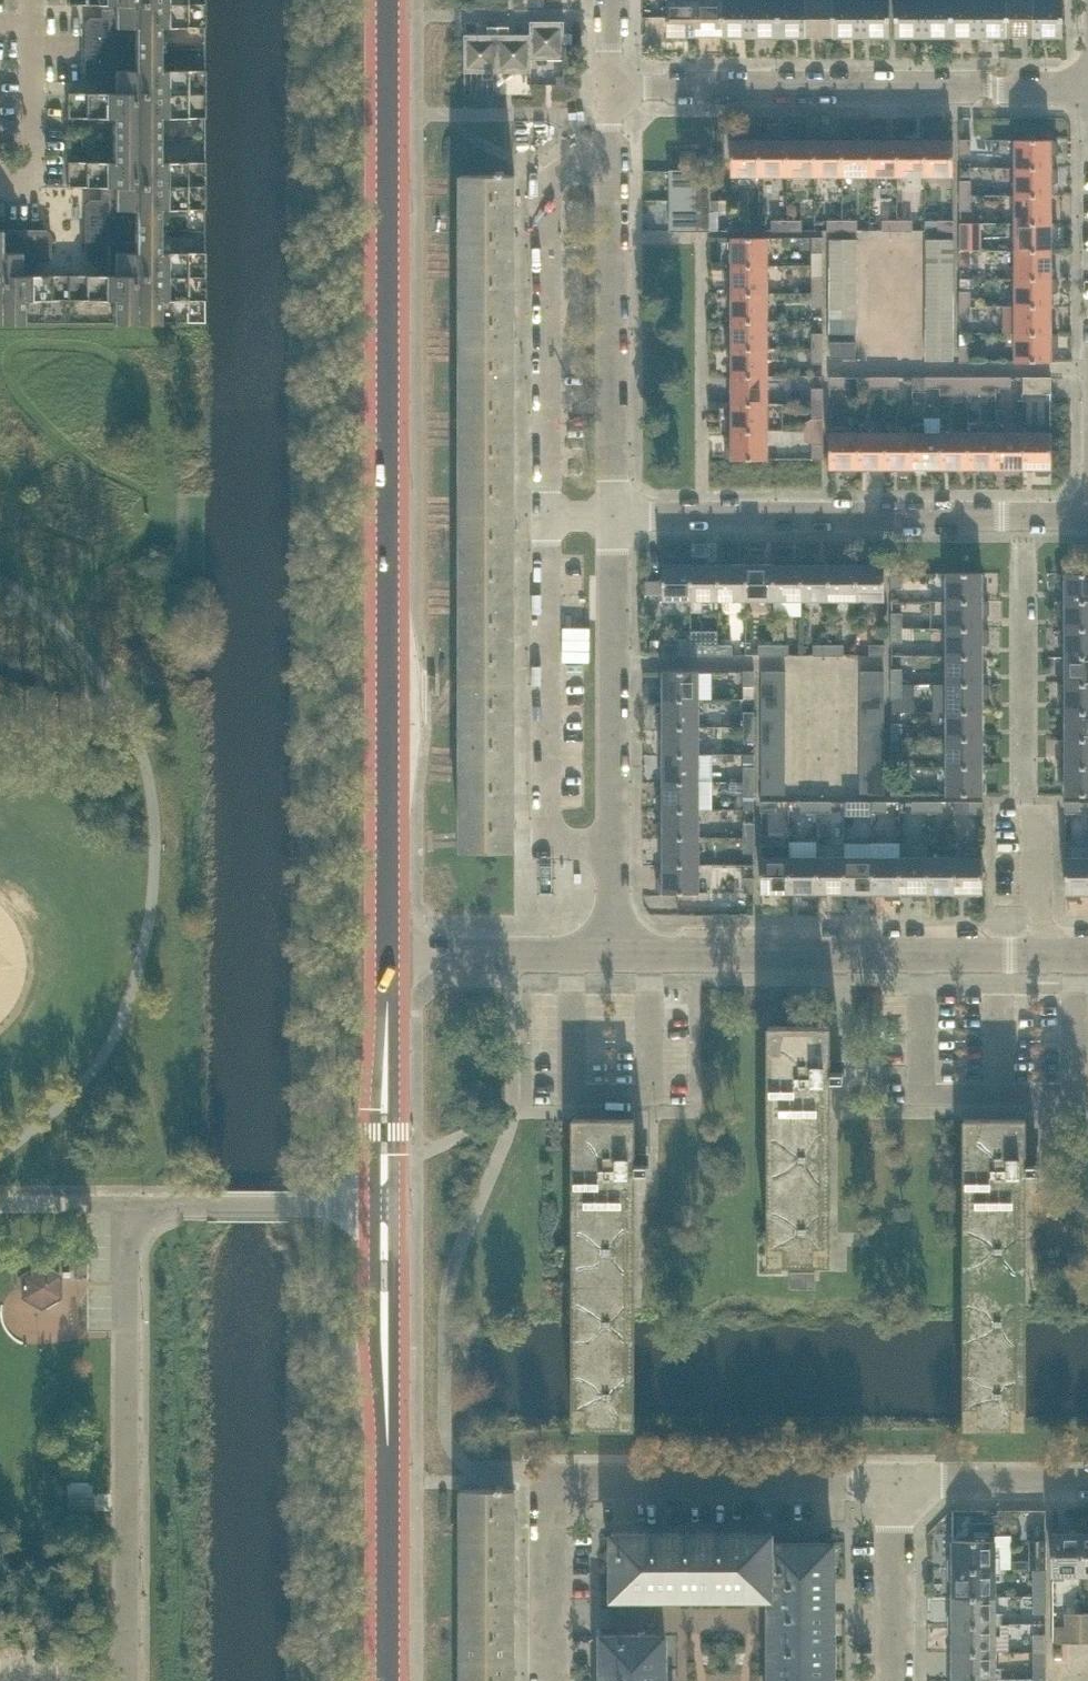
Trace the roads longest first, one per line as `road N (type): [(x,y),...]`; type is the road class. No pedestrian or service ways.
road 1 (tertiary): [(393,949),(390,0)]
road 2 (residential): [(905,1483),(561,1480),(560,1680)]
road 3 (unclassified): [(130,1680),(127,1204)]
road 4 (tertiary): [(390,1680),(393,1206)]
road 5 (residential): [(1087,522),(620,517)]
road 6 (residential): [(1087,89),(620,86)]
road 7 (residential): [(554,518),(545,182),(621,150)]
road 8 (residential): [(622,949),(1030,951)]
road 9 (residential): [(621,852),(559,850),(554,518)]
road 10 (residential): [(620,517),(621,150)]
road 11 (residential): [(621,852),(620,517)]
road 12 (unclassified): [(127,1204),(393,1206)]
road 13 (tertiary): [(393,1206),(393,949)]
road 14 (residential): [(393,949),(622,949)]
road 15 (residential): [(35,215),(34,0)]
road 16 (residential): [(906,1680),(905,1483)]
road 17 (residential): [(1087,1482),(905,1483)]
road 18 (residential): [(1030,951),(1028,798)]

